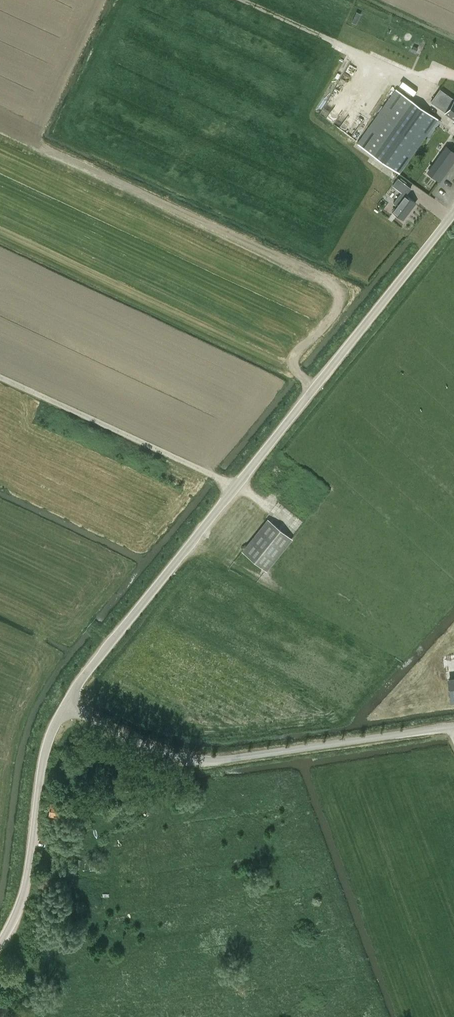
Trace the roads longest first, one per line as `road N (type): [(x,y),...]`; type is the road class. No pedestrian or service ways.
road 1 (unclassified): [(70,699),(453,217)]
road 2 (unclassified): [(70,699),(164,755),(238,759),(453,728)]
road 3 (unclassified): [(0,949),(22,903),(43,761),(70,699)]

